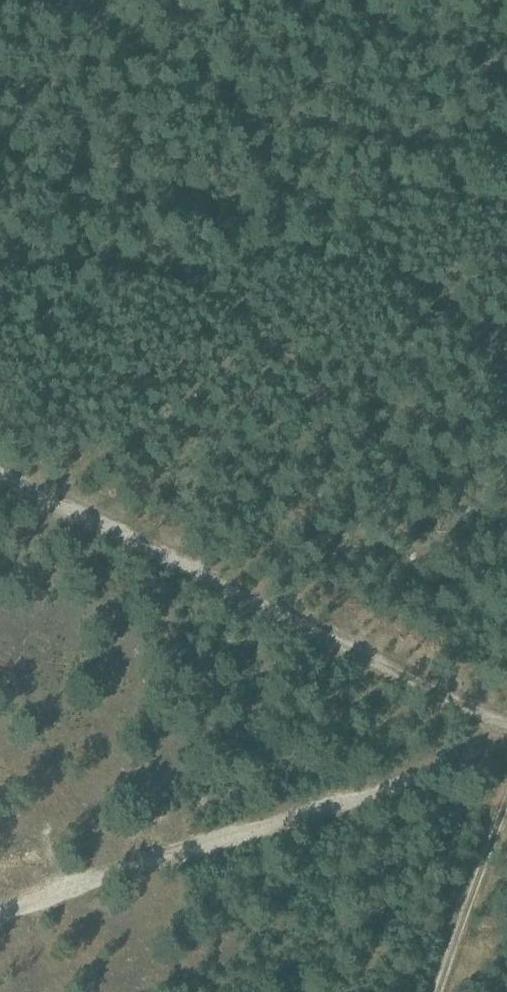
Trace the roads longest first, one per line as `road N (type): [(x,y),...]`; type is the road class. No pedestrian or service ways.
road 1 (track): [(506,723),(0,476)]
road 2 (track): [(0,904),(506,739)]
road 3 (track): [(434,991),(506,786)]

